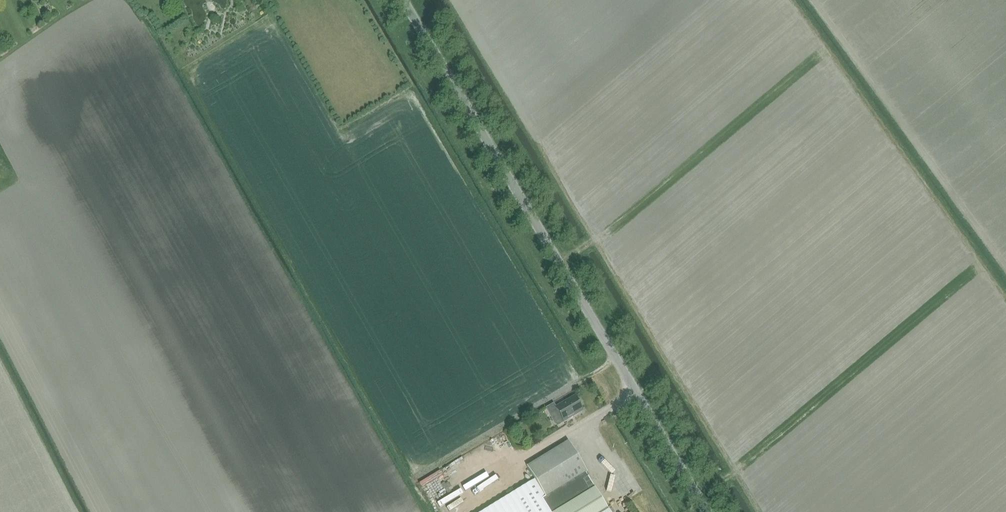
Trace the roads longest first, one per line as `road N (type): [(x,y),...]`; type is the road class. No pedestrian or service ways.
road 1 (unclassified): [(708,511),(402,0)]

